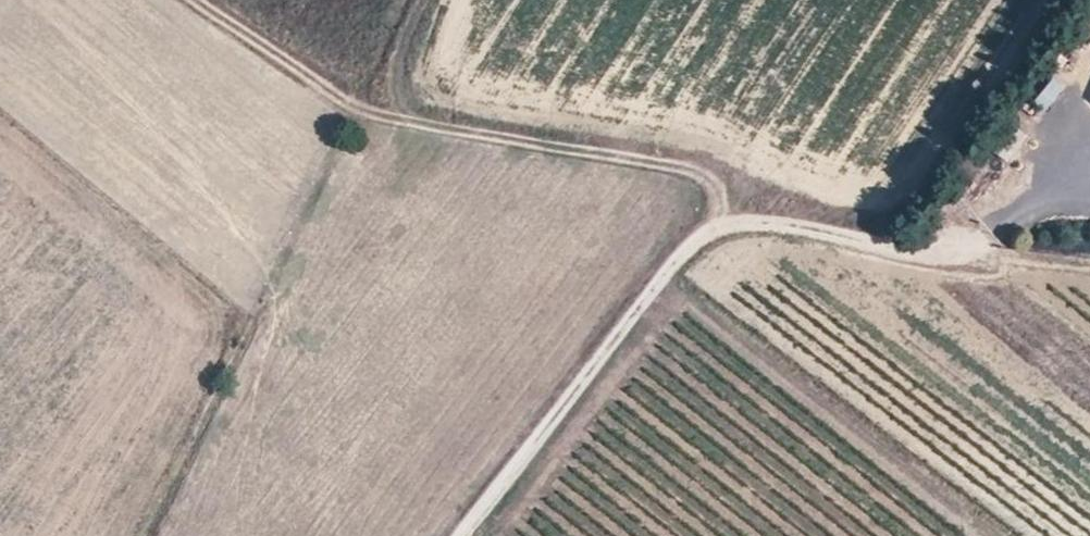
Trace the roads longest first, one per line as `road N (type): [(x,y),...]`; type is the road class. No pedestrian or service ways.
road 1 (track): [(469,535),(667,271),(722,222),(775,223),(1089,273)]
road 2 (track): [(195,0),(356,107),(696,171),(715,182),(722,222)]

